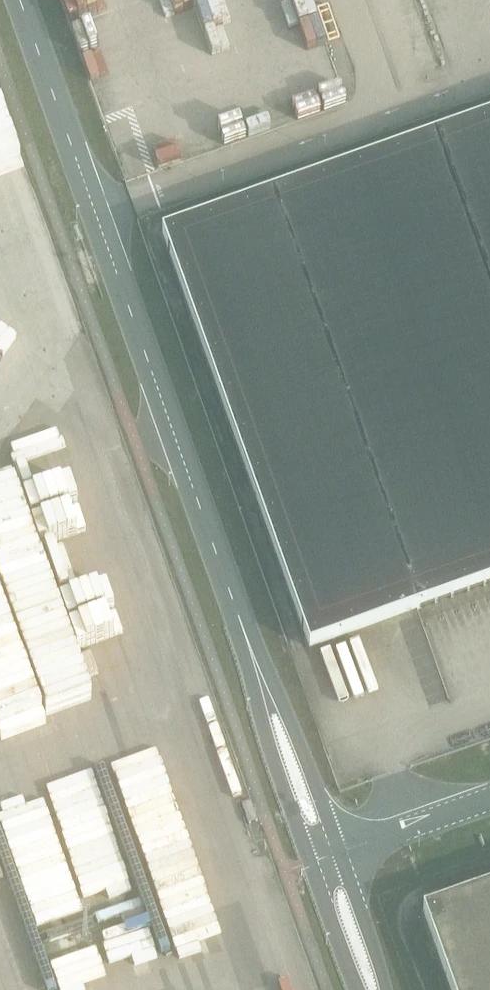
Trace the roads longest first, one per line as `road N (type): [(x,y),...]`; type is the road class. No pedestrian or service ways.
road 1 (unclassified): [(241,626),(23,0)]
road 2 (unclassified): [(340,852),(280,697),(241,626)]
road 3 (unclassified): [(241,626),(267,739),(310,862)]
road 4 (unclassified): [(489,799),(340,852)]
road 5 (unclassified): [(386,989),(340,852)]
road 6 (unclassified): [(310,862),(357,989)]

